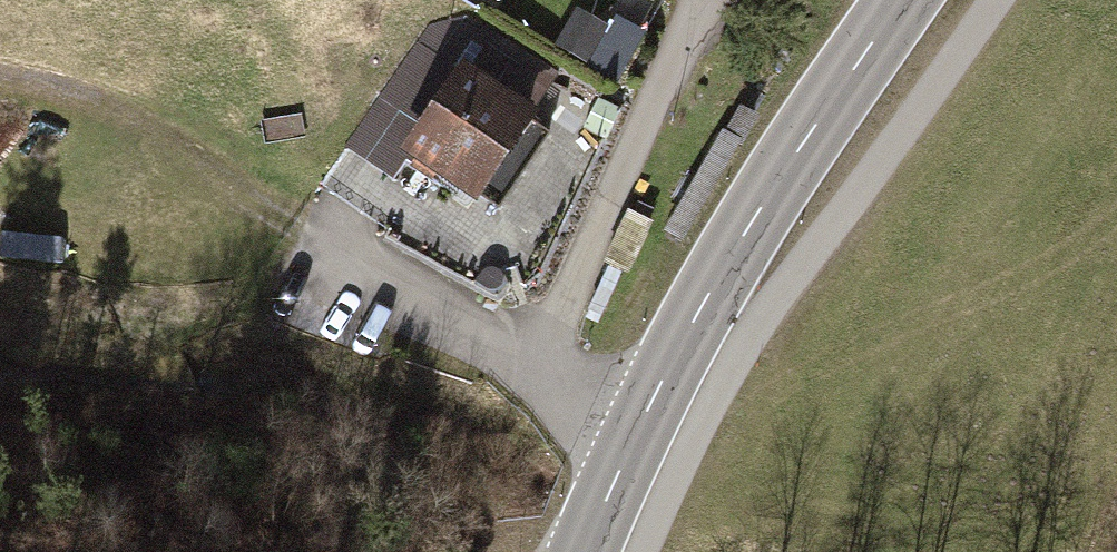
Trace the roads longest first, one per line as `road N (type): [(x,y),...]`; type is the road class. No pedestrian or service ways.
road 1 (track): [(507,363),(270,194),(93,89),(0,68)]
road 2 (residential): [(627,452),(507,363),(688,0)]
road 3 (tertiary): [(627,452),(720,267),(900,0)]

